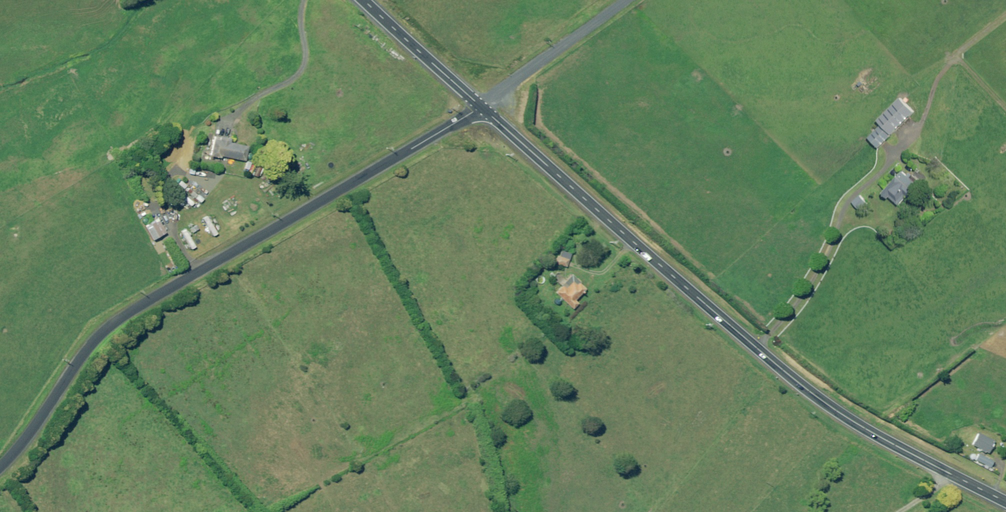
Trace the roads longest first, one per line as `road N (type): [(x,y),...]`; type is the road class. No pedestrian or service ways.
road 1 (tertiary): [(482,106),(799,387),(850,424),(1005,502)]
road 2 (unclassified): [(0,468),(112,325),(482,106)]
road 3 (unclassified): [(629,0),(482,106)]
road 4 (tertiary): [(361,0),(482,106)]

